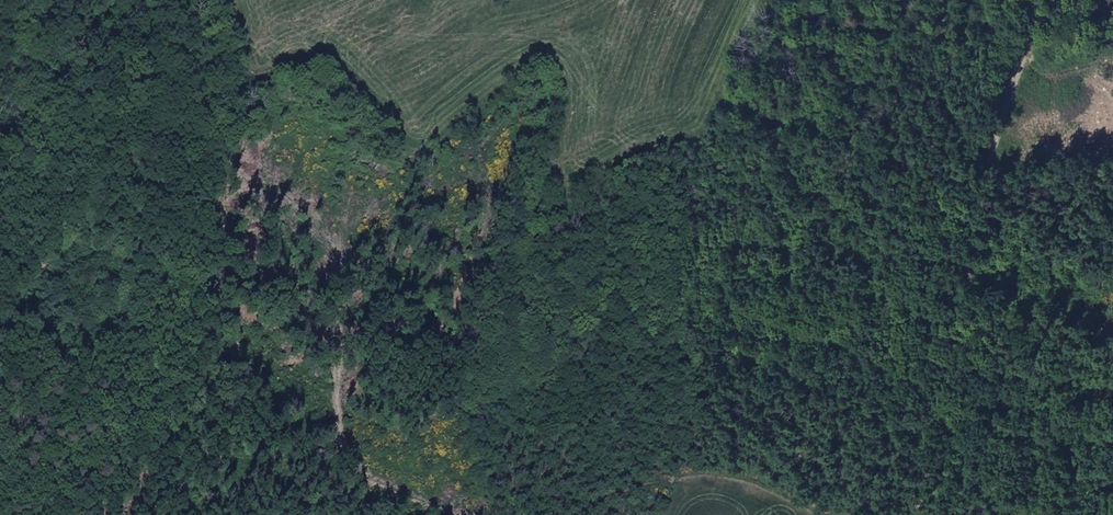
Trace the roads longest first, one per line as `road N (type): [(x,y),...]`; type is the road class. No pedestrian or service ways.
road 1 (track): [(915,514),(973,359),(982,208),(1031,0)]

